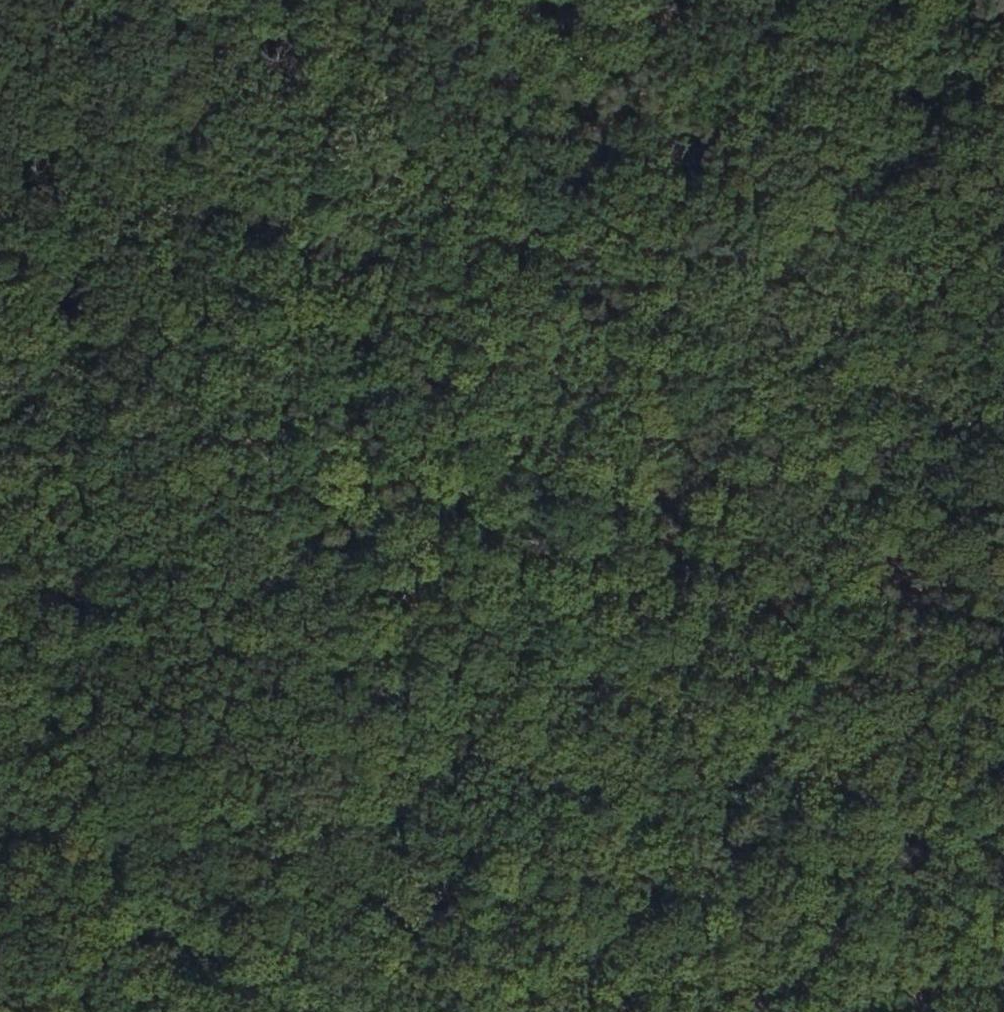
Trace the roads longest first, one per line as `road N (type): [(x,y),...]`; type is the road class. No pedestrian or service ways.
road 1 (track): [(1003,497),(34,1011)]
road 2 (track): [(427,1011),(414,914),(368,712),(278,449),(179,0)]

